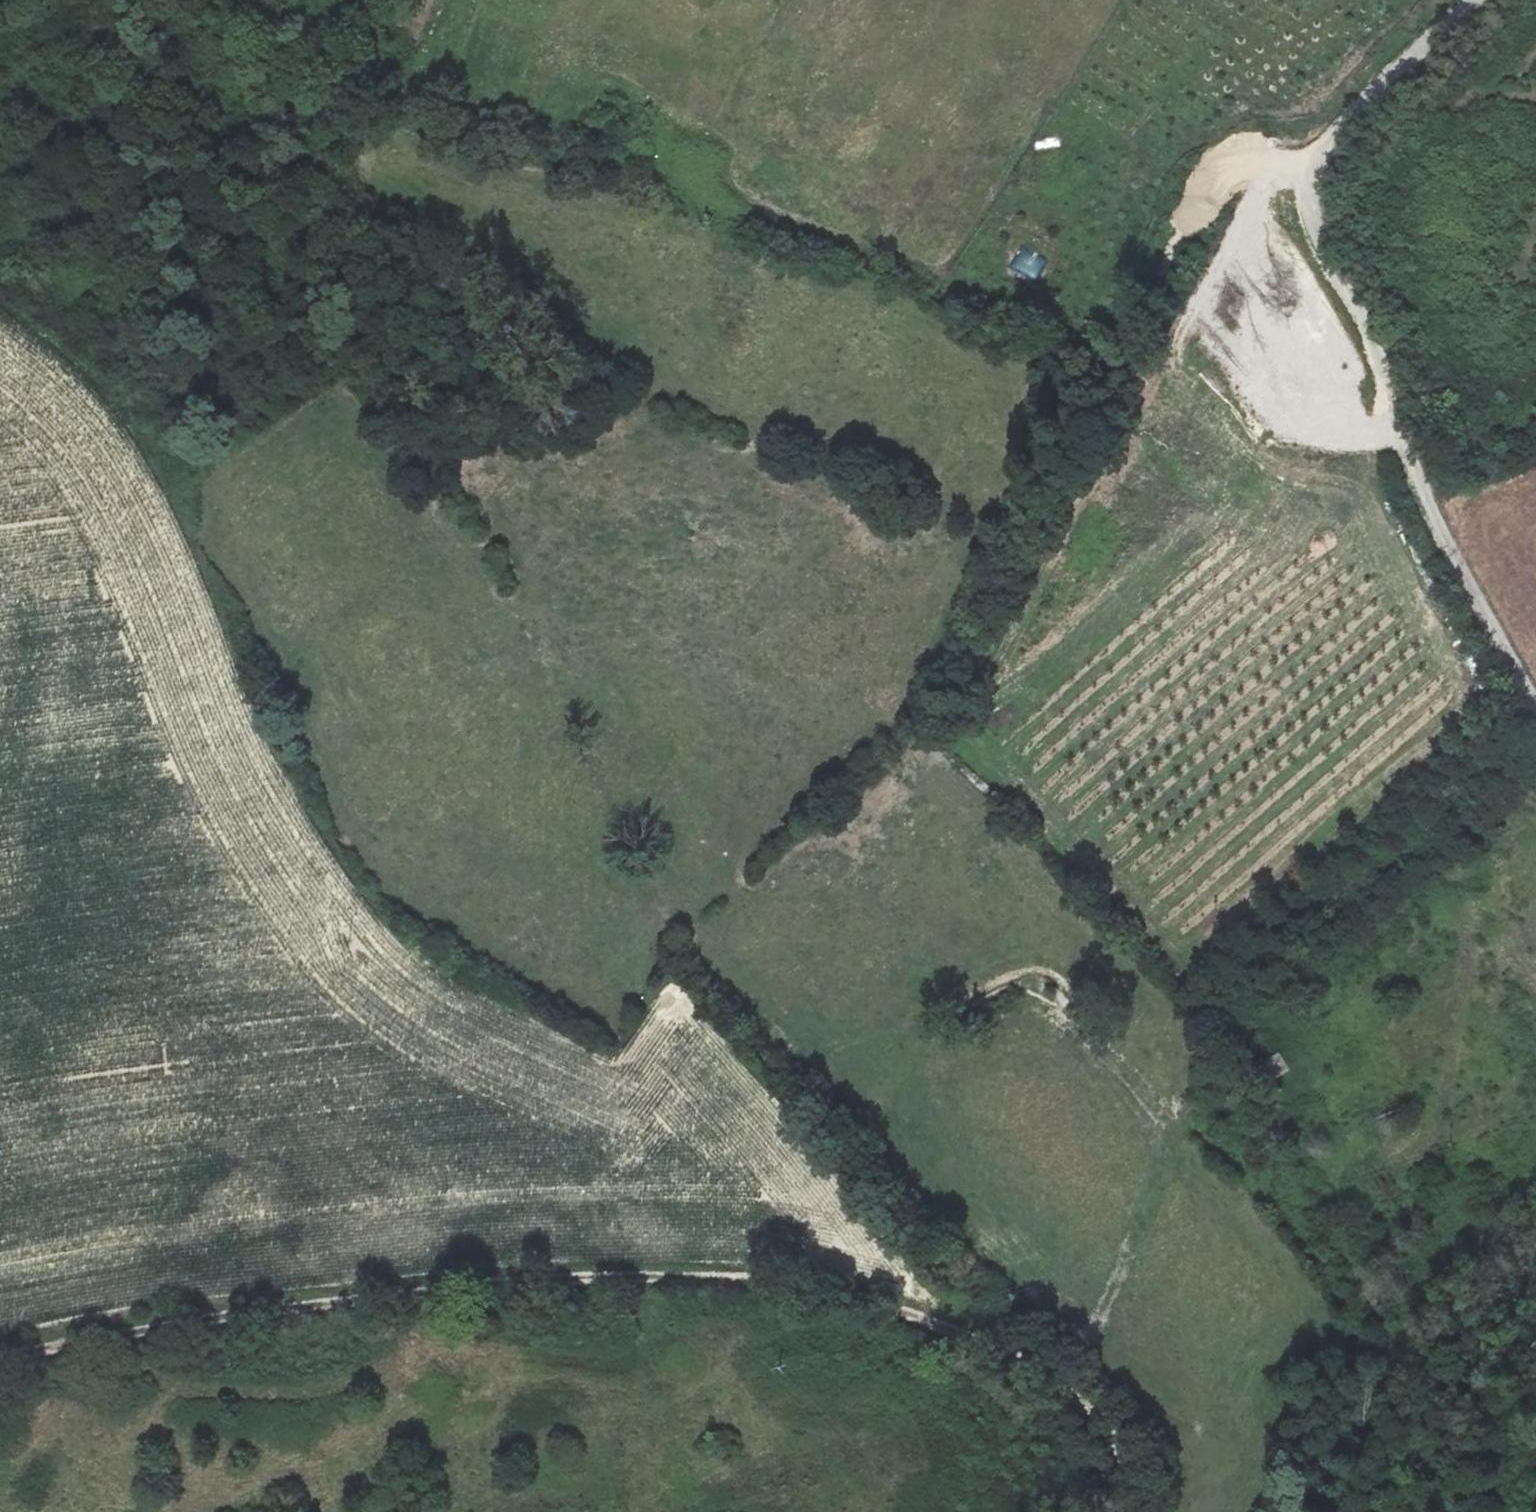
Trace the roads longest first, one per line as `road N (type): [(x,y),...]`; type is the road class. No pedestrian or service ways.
road 1 (track): [(1121,1511),(1126,1477),(1108,1425),(1067,1386),(864,1299),(759,1281),(514,1280),(0,1360)]
road 2 (unclassified): [(1535,710),(1439,525),(1313,214),(1314,162),(1375,83),(1473,0)]

